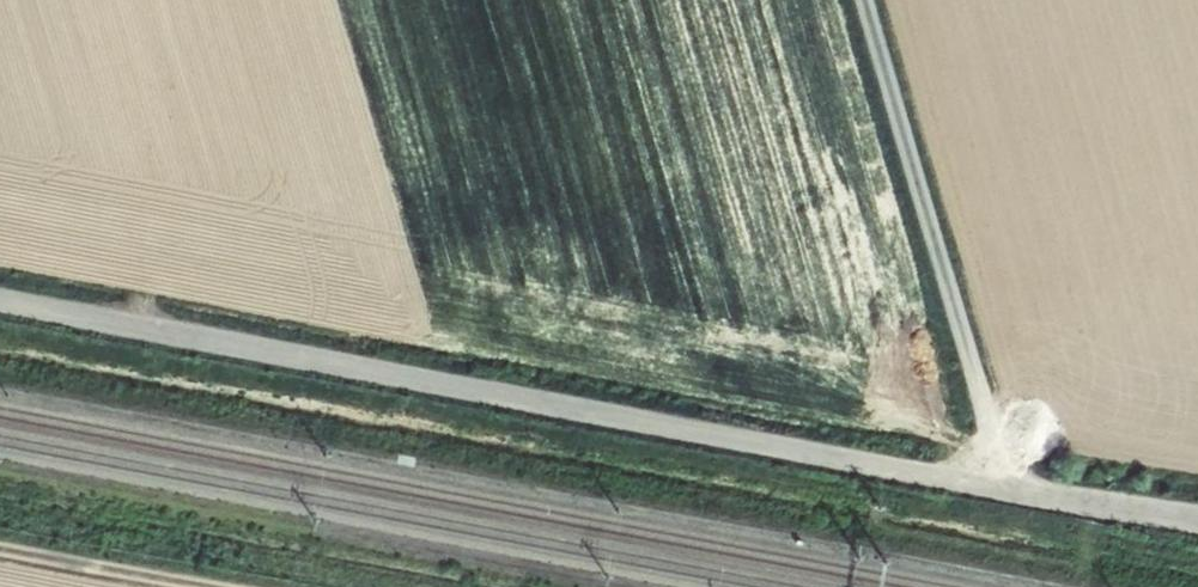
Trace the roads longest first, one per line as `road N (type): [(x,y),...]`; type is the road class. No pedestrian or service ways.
road 1 (unclassified): [(0,298),(1197,521)]
road 2 (track): [(1002,489),(867,0)]
road 3 (track): [(0,549),(202,586)]

